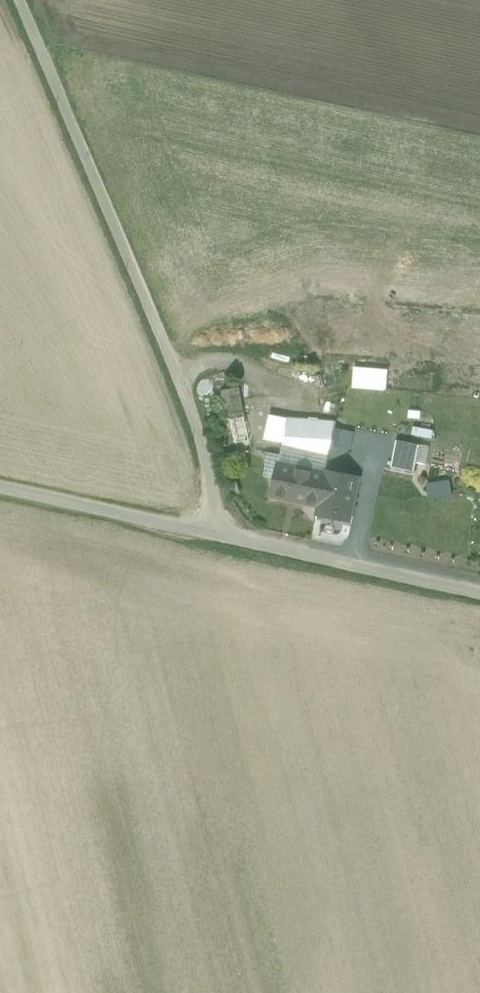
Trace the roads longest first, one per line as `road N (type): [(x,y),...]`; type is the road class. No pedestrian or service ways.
road 1 (track): [(211,535),(217,508),(195,413),(18,0)]
road 2 (unclassified): [(479,593),(211,535)]
road 3 (unclassified): [(0,489),(211,535)]

